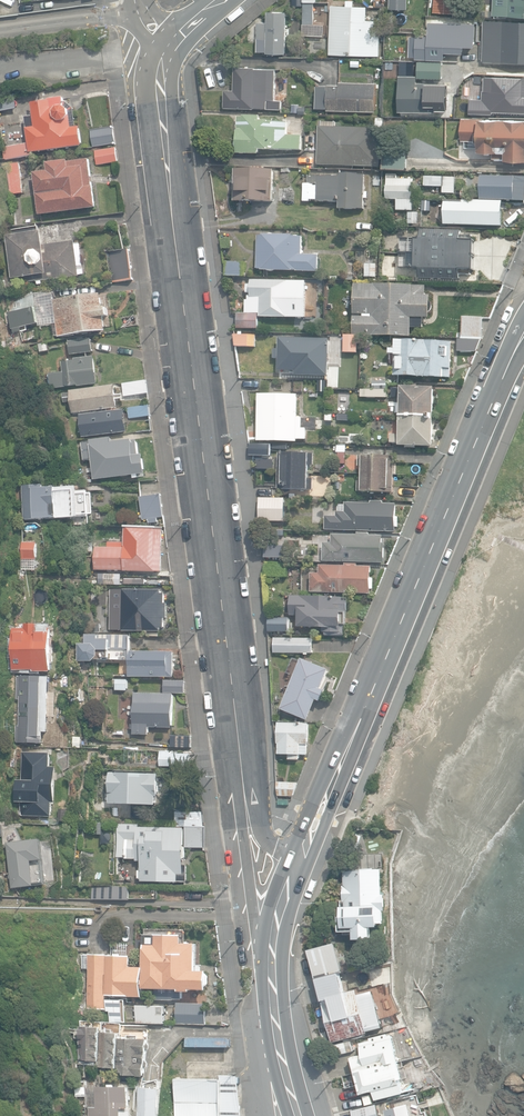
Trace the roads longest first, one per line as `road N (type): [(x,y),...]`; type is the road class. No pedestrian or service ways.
road 1 (tertiary): [(277,912),(253,843),(157,53)]
road 2 (secondary): [(523,335),(277,912)]
road 3 (residential): [(0,29),(148,10)]
road 4 (secondary): [(277,912),(271,968),(279,1053)]

